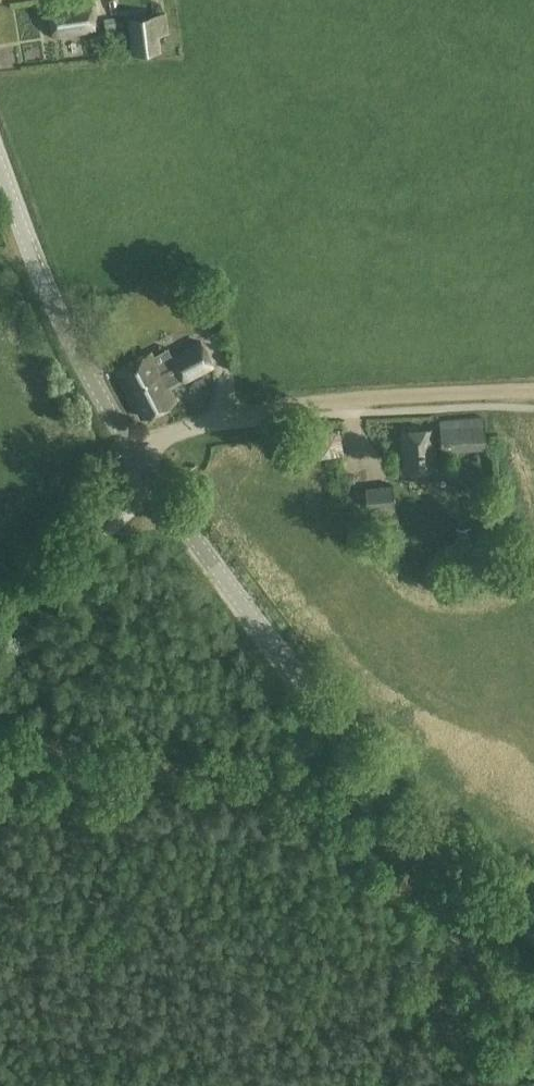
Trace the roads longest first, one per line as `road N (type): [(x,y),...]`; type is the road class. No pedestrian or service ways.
road 1 (unclassified): [(533,926),(414,818),(92,392),(0,144)]
road 2 (track): [(217,423),(533,395)]
road 3 (track): [(450,855),(531,1085)]
road 4 (track): [(0,616),(99,526),(131,486),(140,457)]

